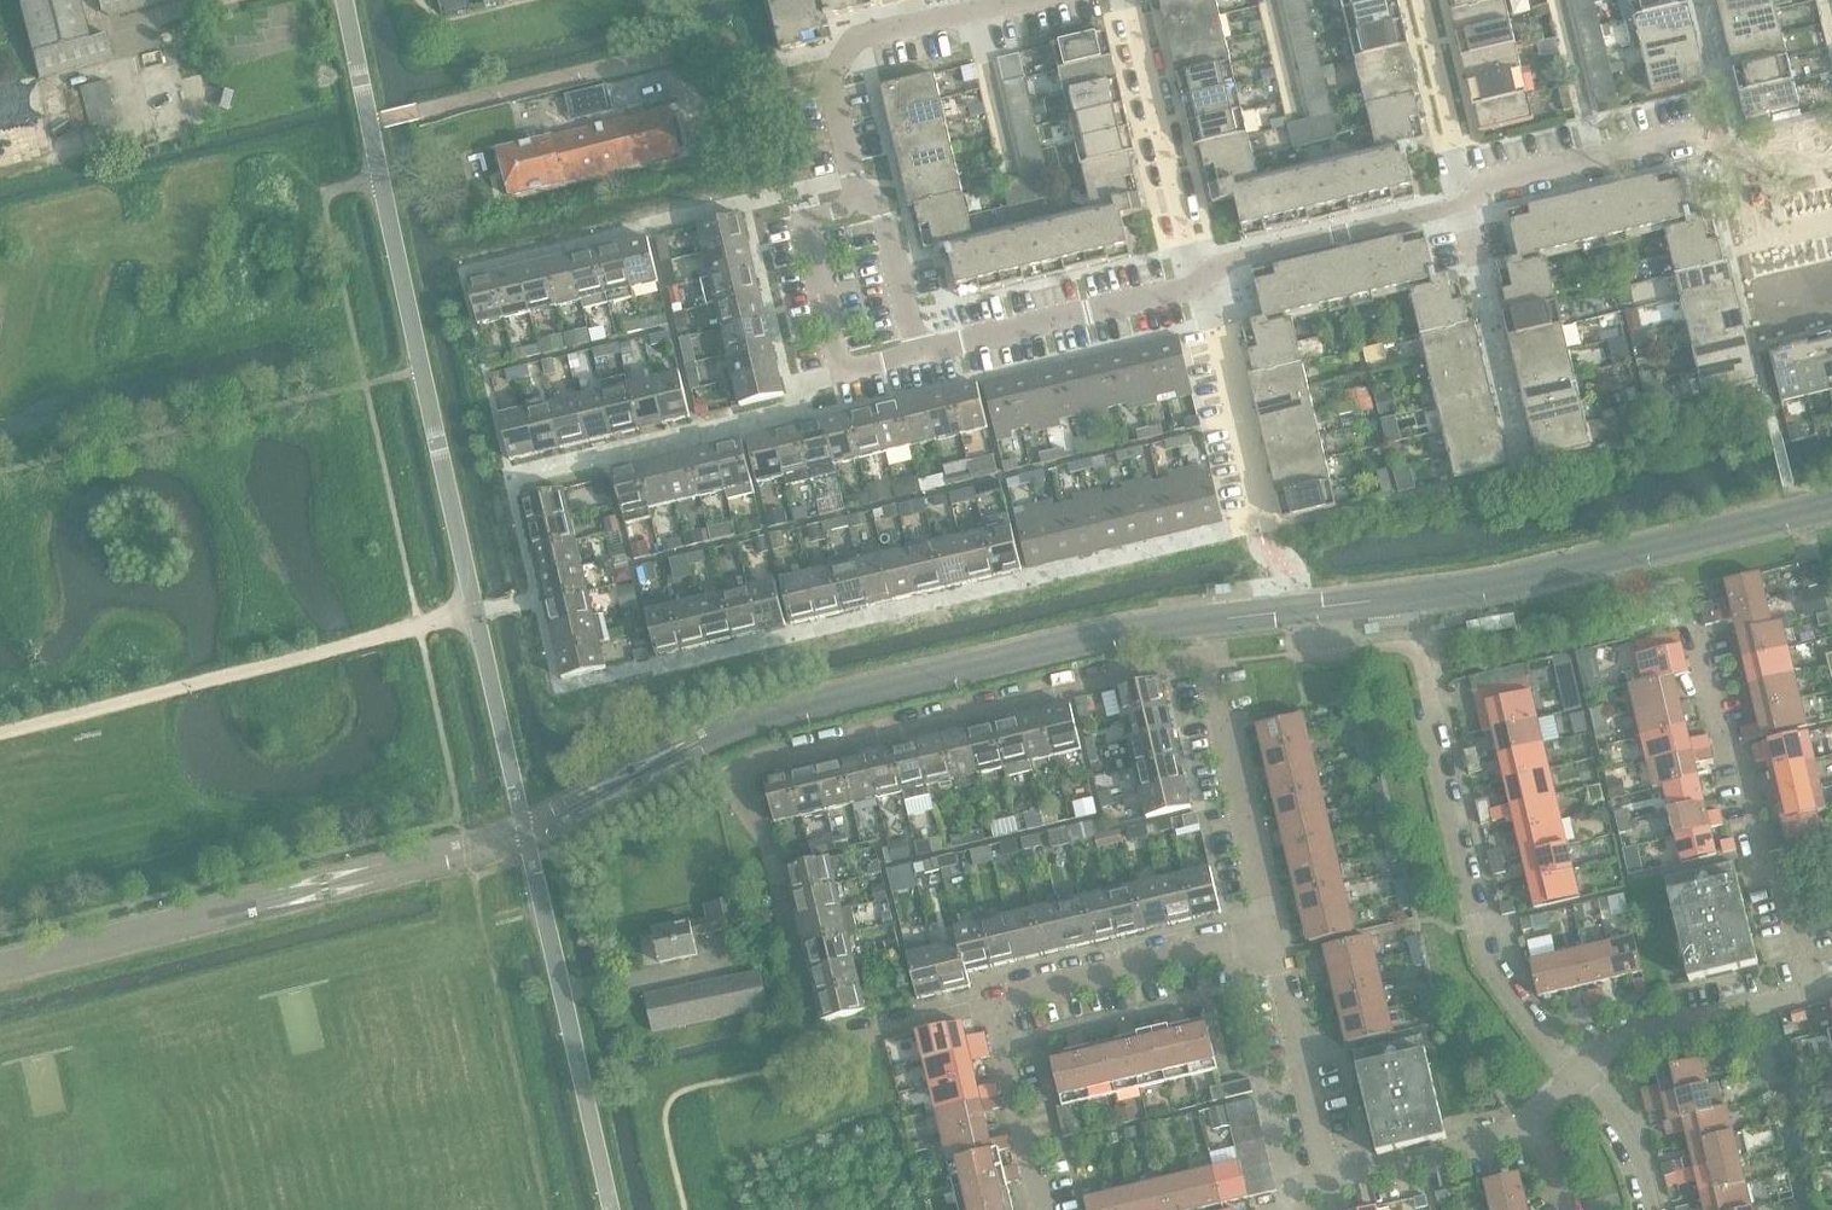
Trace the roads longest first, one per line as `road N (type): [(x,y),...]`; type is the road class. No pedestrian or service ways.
road 1 (residential): [(613,1209),(344,0)]
road 2 (residential): [(916,356),(885,219),(850,171),(829,76),(865,37),(1015,0)]
road 3 (residential): [(740,773),(766,845),(816,1059),(876,1033),(991,1005)]
road 4 (residential): [(740,773),(757,759),(793,758),(1201,654)]
road 5 (residential): [(1582,1080),(1562,1068),(1482,956),(1426,700)]
road 6 (residential): [(1808,995),(1786,888),(1765,872),(1743,765),(1713,712),(1694,625)]
road 7 (residential): [(1462,202),(1487,183),(1697,132),(1748,160)]
road 8 (residential): [(916,356),(1199,280)]
road 9 (residential): [(1268,938),(1201,654)]
road 10 (residential): [(1199,280),(1126,0)]
road 11 (residential): [(991,1005),(1268,938)]
road 12 (residential): [(1199,280),(1237,259),(1462,202)]
road 13 (residential): [(1259,525),(1199,280)]
road 14 (residential): [(1326,1181),(1268,938)]
road 15 (residential): [(1582,1080),(1620,1042),(1808,995)]
road 16 (residential): [(1040,1209),(991,1005)]
road 17 (residential): [(1420,0),(1462,202)]
road 18 (residential): [(1326,1181),(1526,1133)]
road 19 (residential): [(1748,160),(1762,240),(1831,223)]
road 20 (residential): [(1652,1209),(1619,1122),(1582,1080)]

